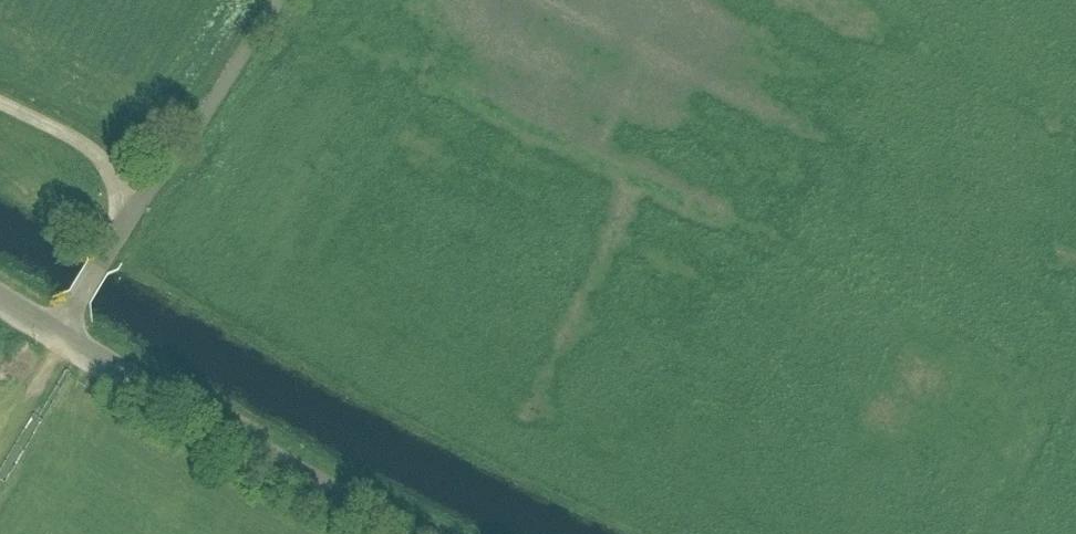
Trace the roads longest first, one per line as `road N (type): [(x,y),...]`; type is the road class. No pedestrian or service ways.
road 1 (residential): [(425,533),(325,485),(0,291)]

